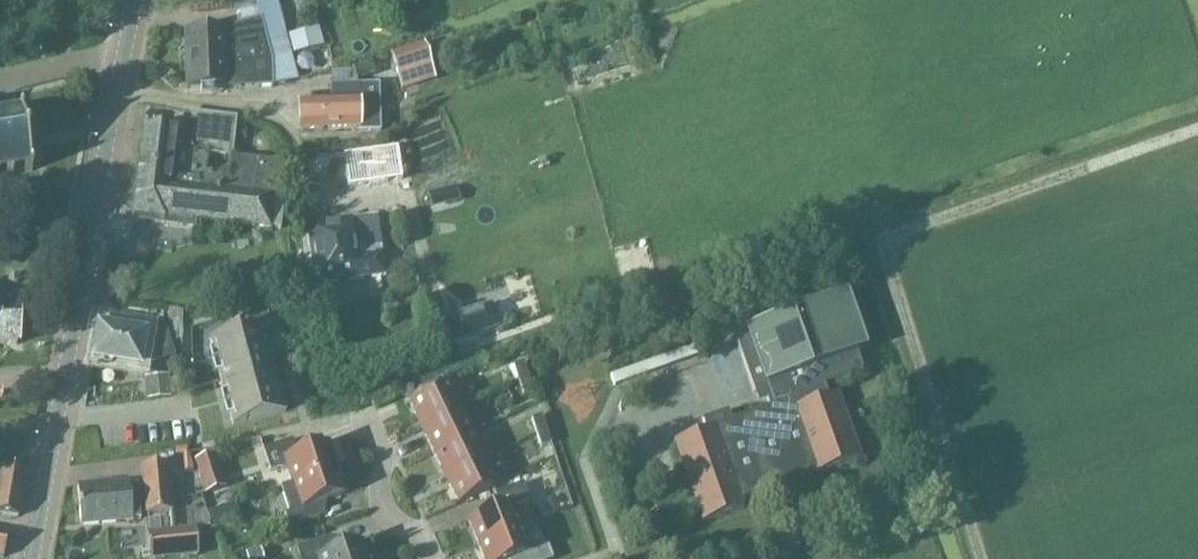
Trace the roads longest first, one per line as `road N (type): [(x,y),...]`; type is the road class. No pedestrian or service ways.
road 1 (tertiary): [(38,558),(138,0)]
road 2 (residential): [(433,558),(420,531),(387,514),(377,488),(386,461),(374,432),(354,420)]

